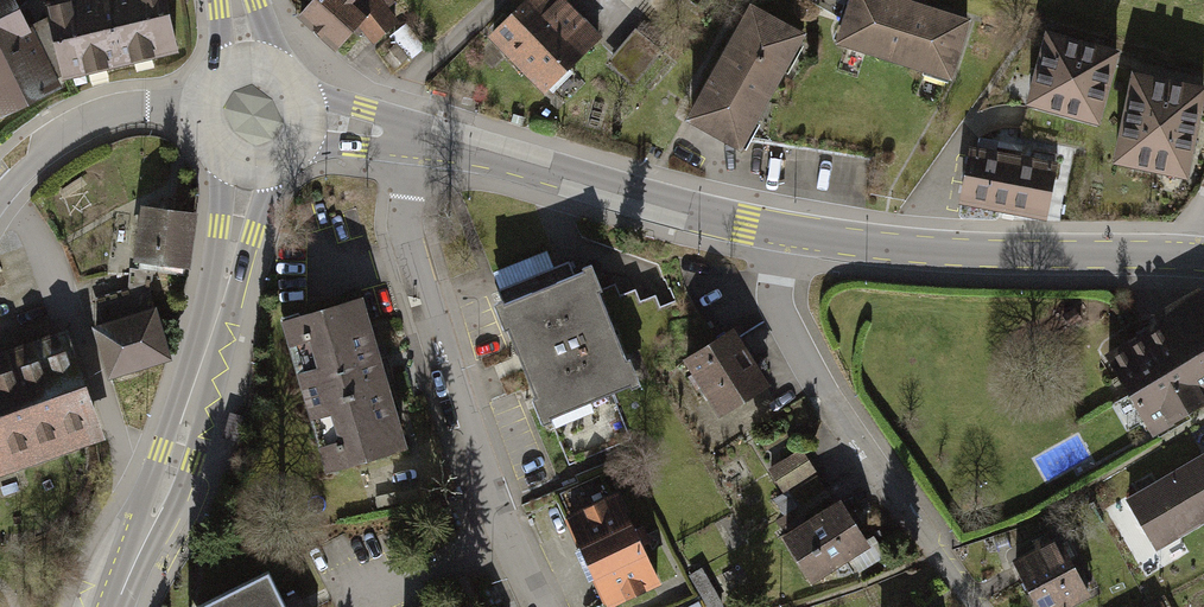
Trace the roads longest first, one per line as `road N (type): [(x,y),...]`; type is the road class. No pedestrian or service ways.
road 1 (residential): [(405,135),(404,229),(482,467),(543,606)]
road 2 (residential): [(784,233),(777,308),(826,397),(974,606)]
road 3 (tertiary): [(1201,256),(982,253),(784,233)]
road 4 (tertiary): [(784,233),(405,135)]
road 5 (secondary): [(118,606),(172,470),(218,313)]
road 6 (residential): [(197,105),(136,105),(99,118),(63,137),(0,194)]
road 7 (residential): [(499,0),(412,78),(405,135)]
road 8 (secondary): [(218,313),(252,232),(265,167)]
road 9 (secondary): [(226,163),(218,313)]

